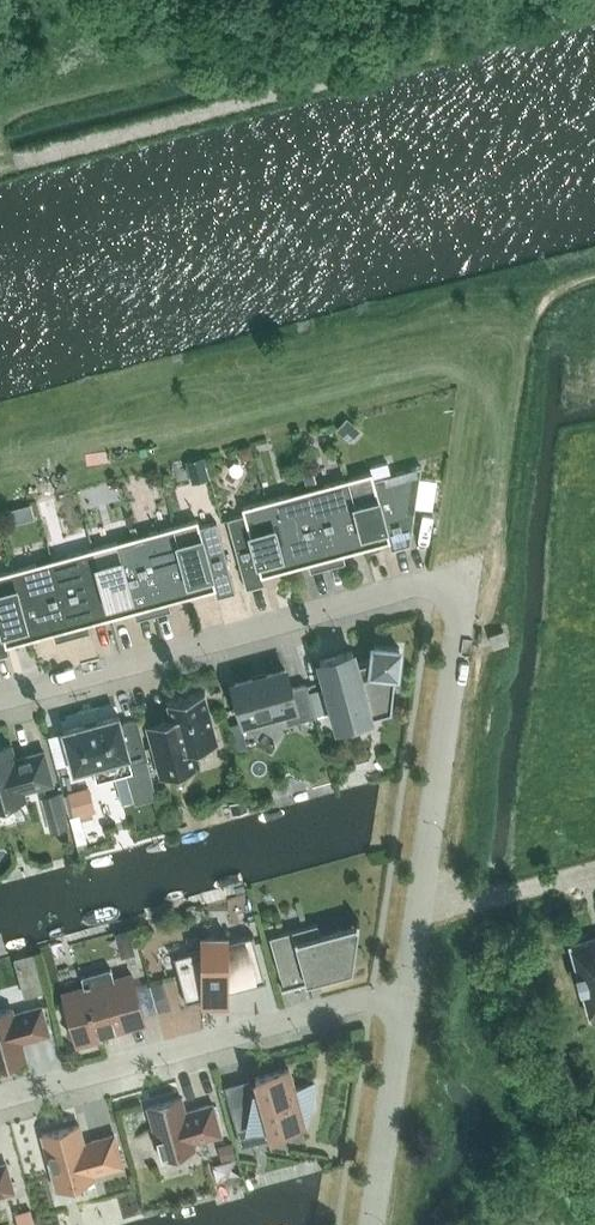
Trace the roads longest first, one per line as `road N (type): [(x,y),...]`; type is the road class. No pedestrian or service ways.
road 1 (residential): [(467,570),(0,698)]
road 2 (residential): [(407,987),(0,1098)]
road 3 (unclassified): [(407,987),(467,570)]
road 4 (unclassified): [(372,1224),(407,987)]

